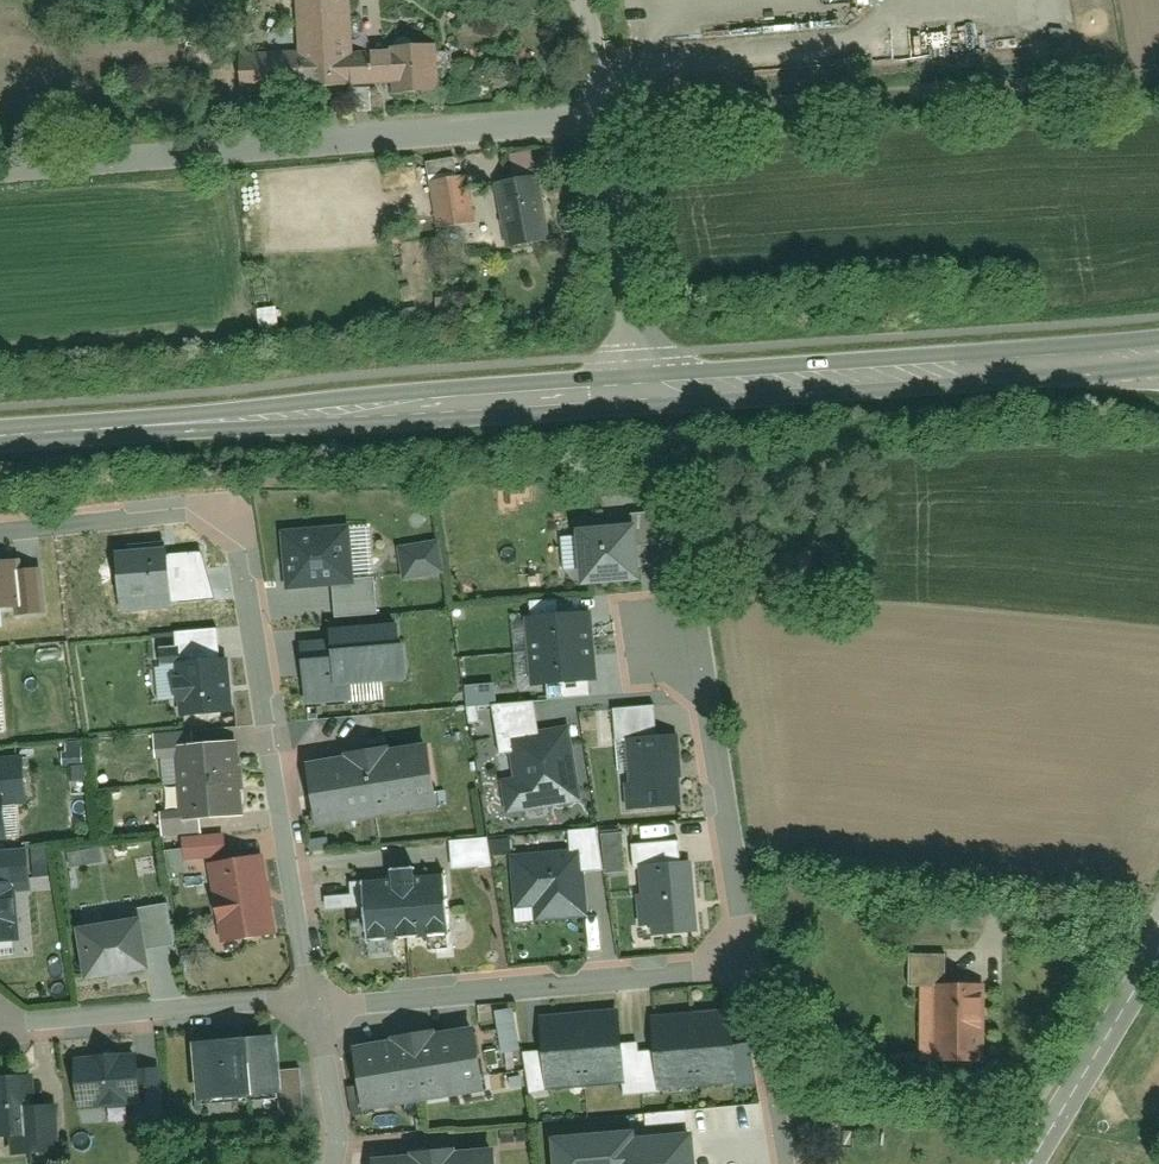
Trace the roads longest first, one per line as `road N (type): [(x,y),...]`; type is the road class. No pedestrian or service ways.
road 1 (secondary): [(634,397),(0,440)]
road 2 (residential): [(610,123),(0,174)]
road 3 (secondary): [(1158,358),(634,397)]
road 4 (residential): [(0,531),(237,504),(271,726)]
road 5 (residential): [(754,966),(322,1008)]
road 6 (residential): [(319,992),(0,1021)]
road 7 (residential): [(610,123),(634,397)]
road 8 (residential): [(271,726),(319,992)]
road 9 (residential): [(869,84),(610,123)]
road 10 (tertiary): [(1033,1163),(1158,954)]
road 11 (residential): [(322,1008),(340,1129),(337,1163)]
road 12 (residential): [(588,0),(610,123)]

